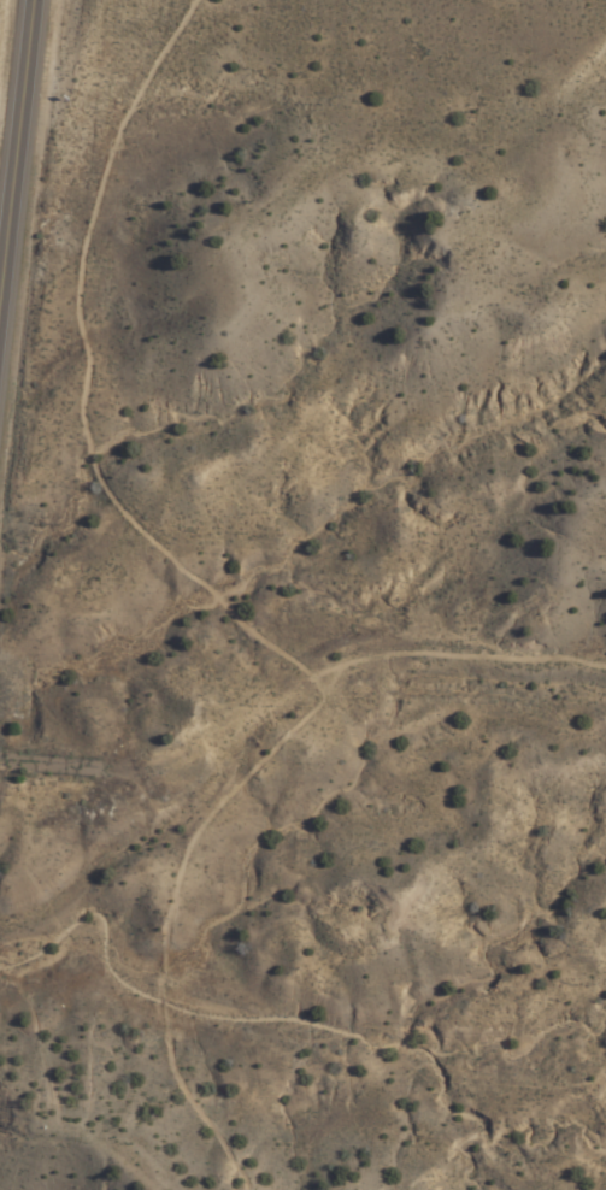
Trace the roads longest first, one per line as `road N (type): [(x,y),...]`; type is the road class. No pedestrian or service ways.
road 1 (secondary): [(0,293),(33,0)]

